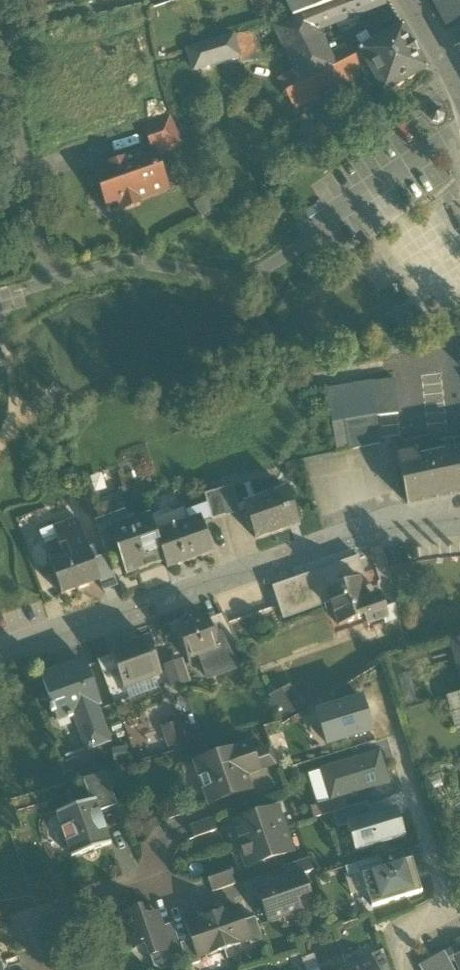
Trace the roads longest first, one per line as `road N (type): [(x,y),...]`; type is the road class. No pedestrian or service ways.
road 1 (residential): [(459,130),(367,190),(333,230),(243,279),(131,257),(49,281),(0,46)]
road 2 (residential): [(0,652),(374,529),(459,514)]
road 3 (residential): [(46,969),(29,924),(150,880),(162,832),(204,816)]
road 4 (residential): [(407,969),(397,942),(450,912),(402,742)]

